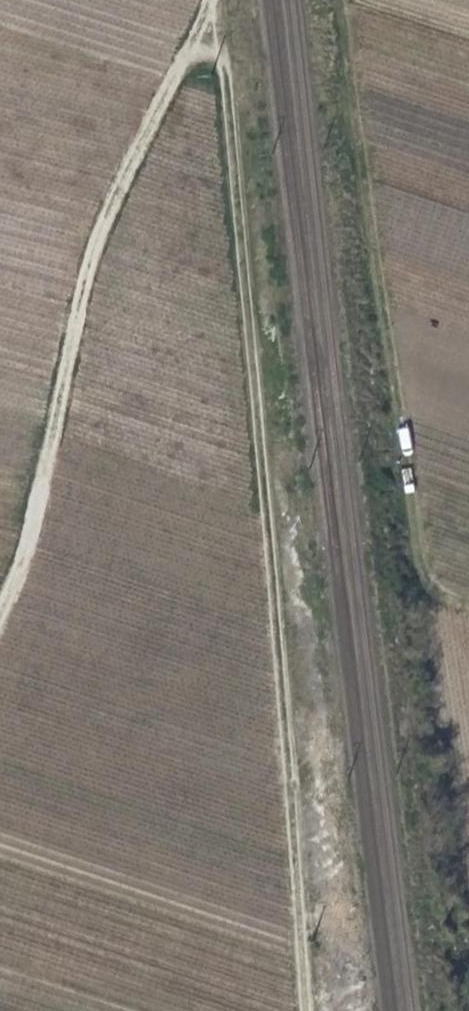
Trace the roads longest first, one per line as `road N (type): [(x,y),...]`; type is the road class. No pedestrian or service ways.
road 1 (track): [(297,1010),(211,0)]
road 2 (track): [(203,0),(83,266),(34,500),(0,598)]

